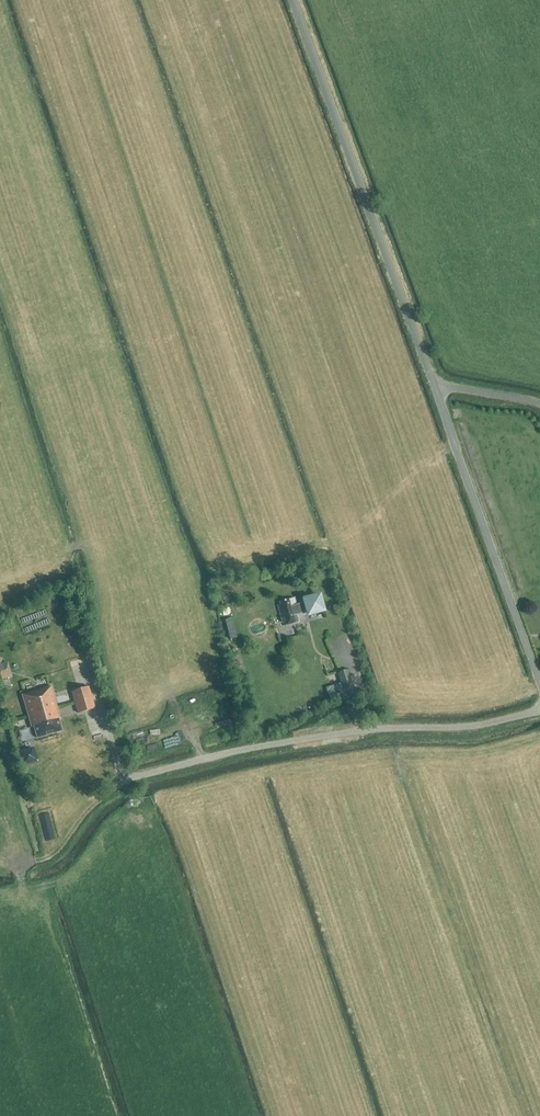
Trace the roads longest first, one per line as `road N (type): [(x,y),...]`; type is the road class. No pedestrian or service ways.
road 1 (unclassified): [(539,711),(468,729),(228,756),(115,788)]
road 2 (unclassified): [(436,393),(293,0)]
road 3 (unclassified): [(539,682),(436,393)]

